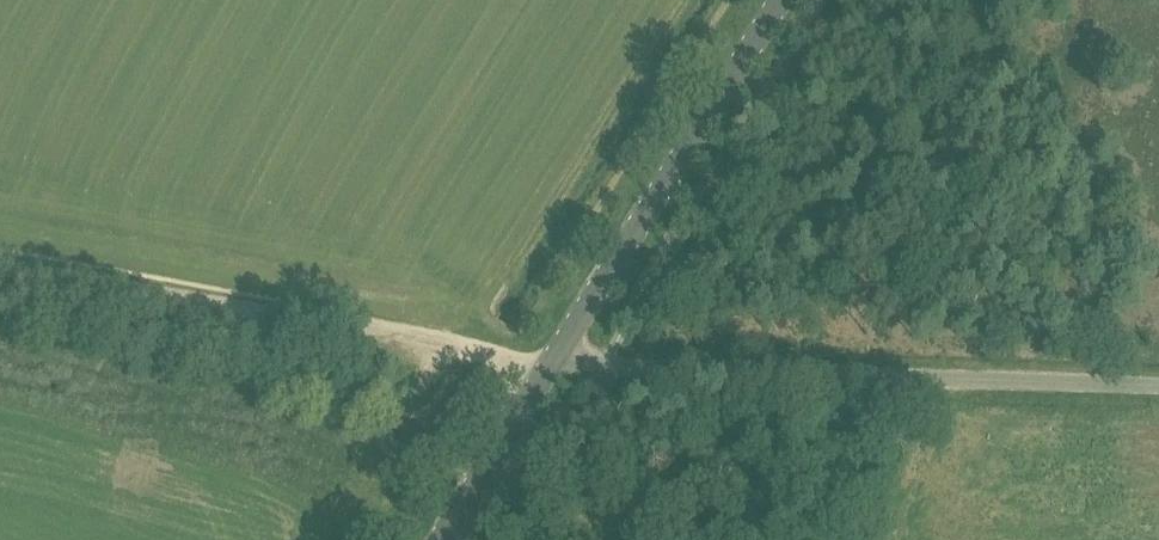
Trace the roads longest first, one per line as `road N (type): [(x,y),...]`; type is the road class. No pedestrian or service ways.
road 1 (unclassified): [(1158,385),(604,364),(553,370)]
road 2 (track): [(0,269),(553,370)]
road 3 (tertiary): [(553,370),(787,0)]
road 4 (tertiary): [(447,539),(553,370)]

